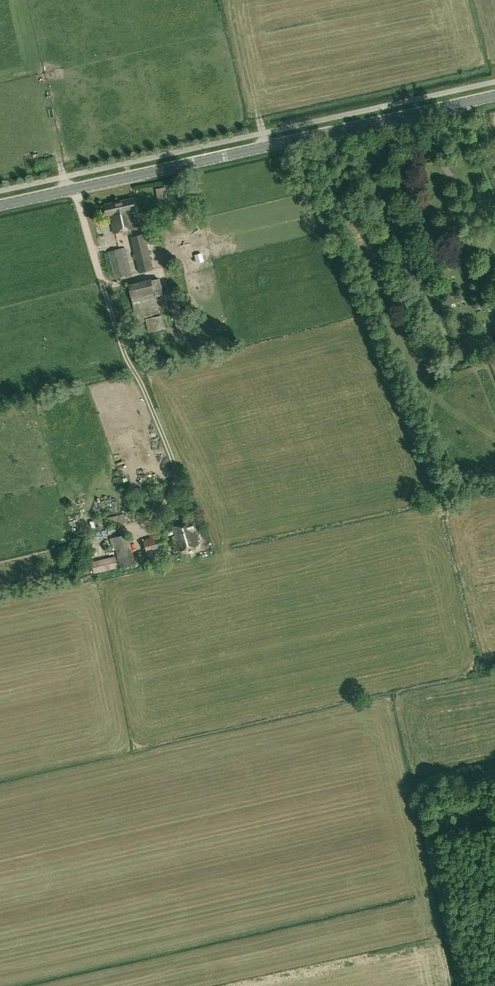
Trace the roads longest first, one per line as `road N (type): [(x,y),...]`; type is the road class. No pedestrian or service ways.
road 1 (secondary): [(0,205),(494,97)]

